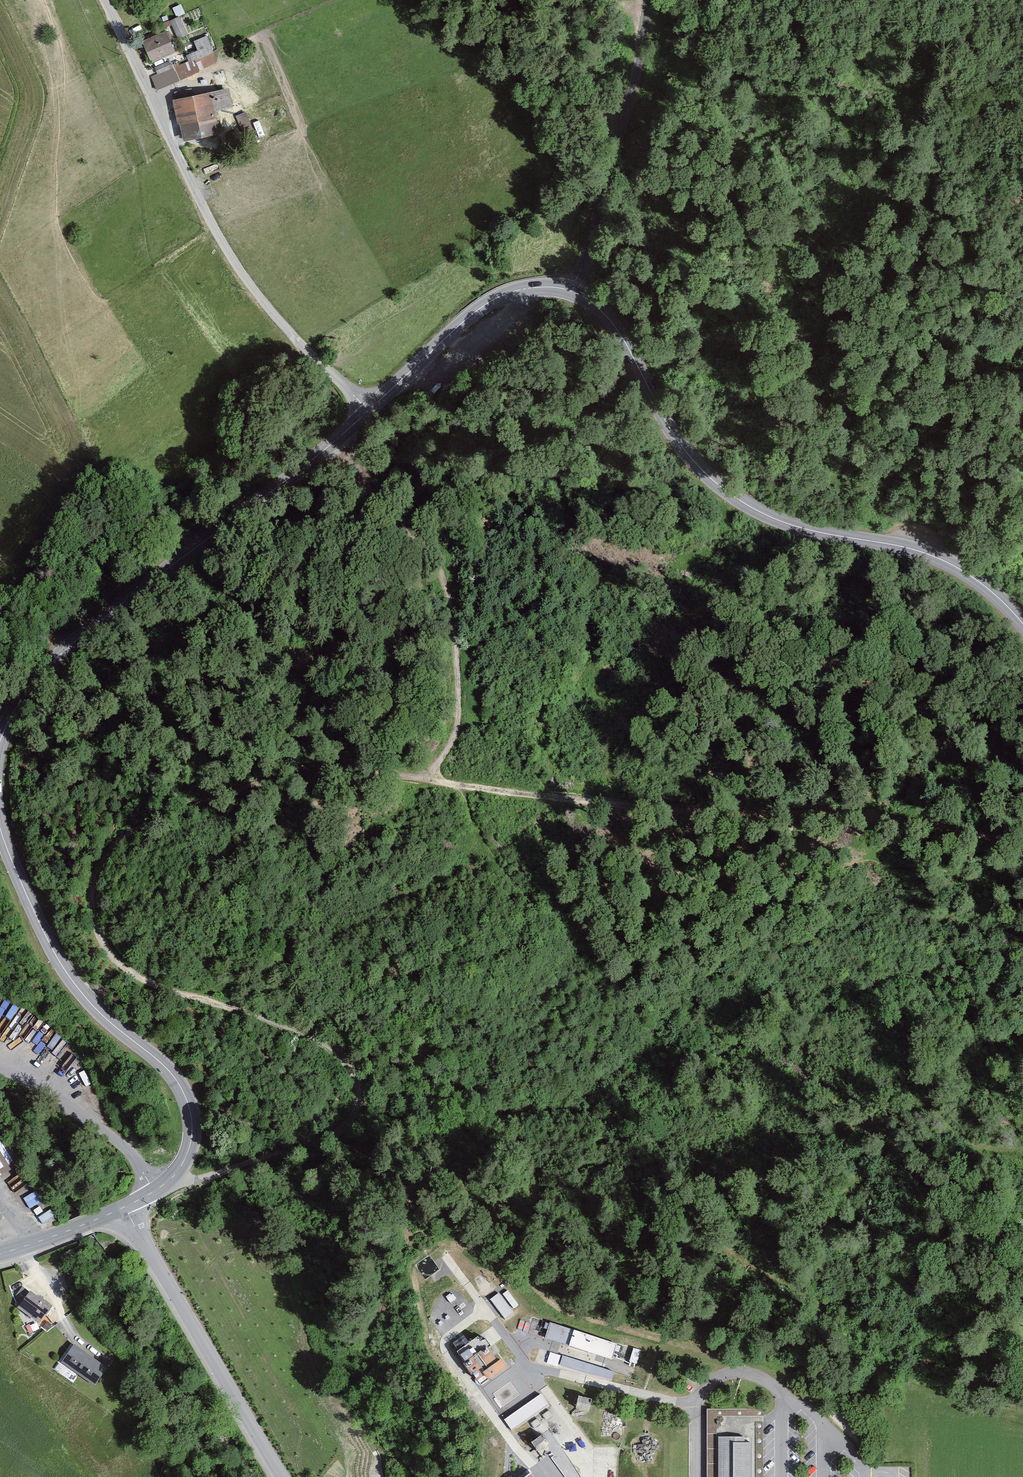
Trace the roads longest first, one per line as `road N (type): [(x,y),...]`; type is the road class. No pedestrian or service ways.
road 1 (track): [(169,1180),(196,1180),(311,1145),(346,1127),(361,1088),(351,1063),(326,1039),(173,991),(116,961),(94,915),(101,863),(119,841),(166,815),(329,766),(682,810),(857,813),(1022,837)]
road 2 (tertiary): [(1022,624),(963,569),(932,555),(784,523),(736,498),(679,442),(617,327),(569,290)]
road 3 (tertiary): [(368,410),(52,662),(0,739)]
road 4 (unclassified): [(368,410),(291,338),(219,234),(104,0)]
road 5 (tertiary): [(0,824),(27,897),(79,992),(180,1084),(191,1143),(181,1166),(151,1193)]
road 6 (track): [(424,779),(447,752),(460,712),(449,591),(407,527),(372,494),(340,435)]
road 7 (tertiary): [(281,1476),(124,1207)]
road 8 (unclassified): [(569,290),(587,250),(649,0)]
road 9 (tertiary): [(569,290),(535,287),(478,310),(368,410)]
road 10 (unclassified): [(0,1072),(128,1149),(151,1193)]
road 11 (tertiary): [(124,1207),(0,1251)]

